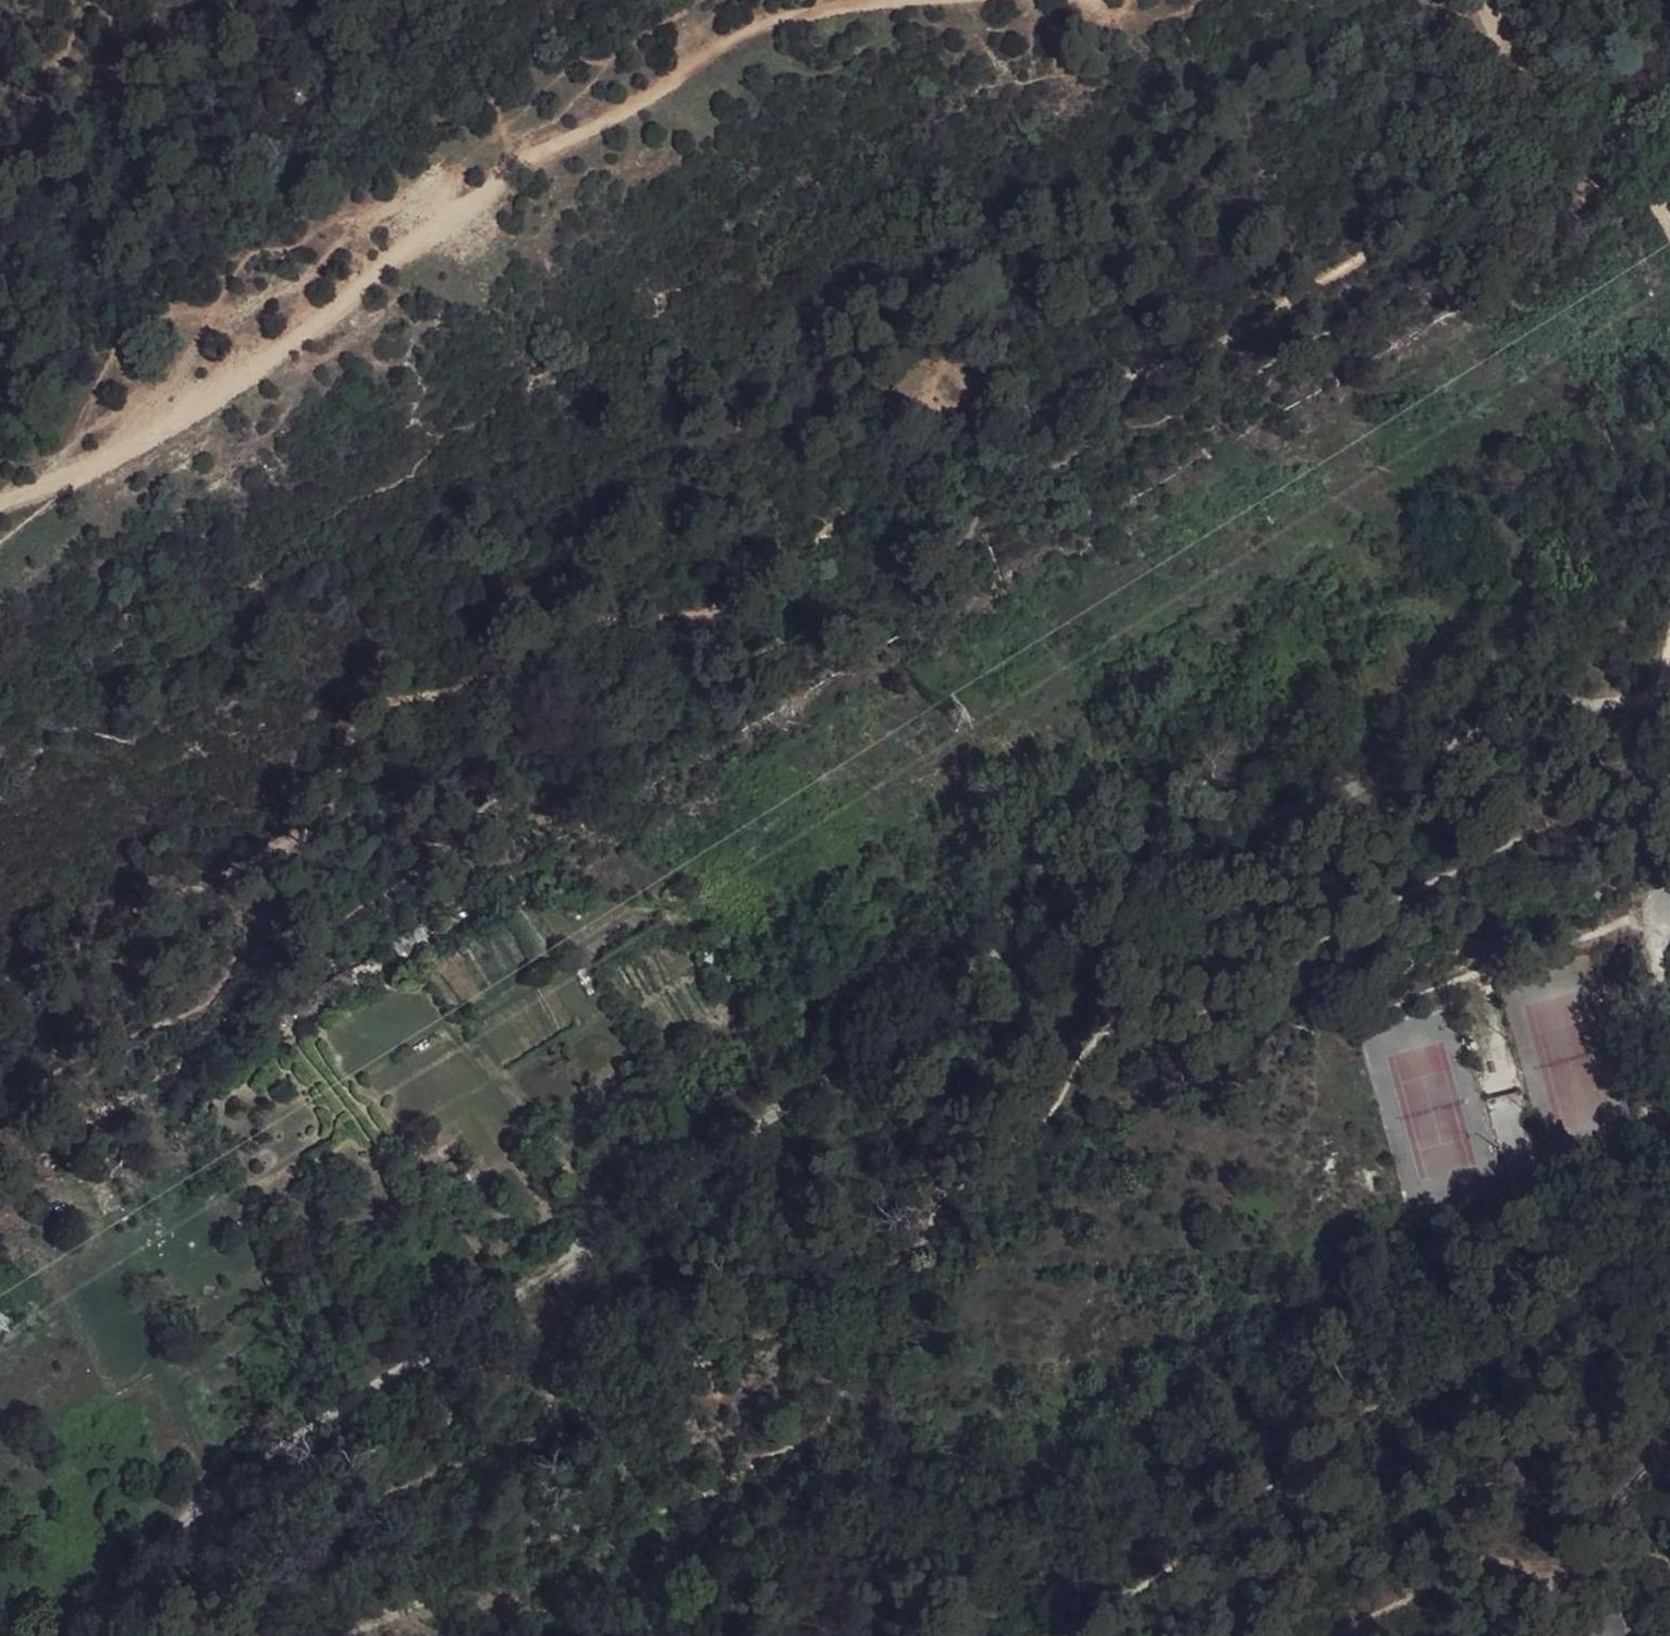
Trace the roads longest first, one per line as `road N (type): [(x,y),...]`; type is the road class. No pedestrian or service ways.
road 1 (track): [(1669,696),(1574,704),(1446,740),(1124,884),(967,975),(254,1459),(195,1508),(94,1635)]
road 2 (track): [(967,975),(940,850),(876,798),(842,756),(904,698),(1145,565),(1378,379),(1438,367),(1502,393),(1547,390),(1669,314)]
road 3 (track): [(222,1486),(102,1275),(94,1226)]
road 4 (track): [(418,985),(604,1206)]
road 5 (track): [(162,1380),(288,1313)]
road 6 (track): [(1560,142),(1669,226)]

